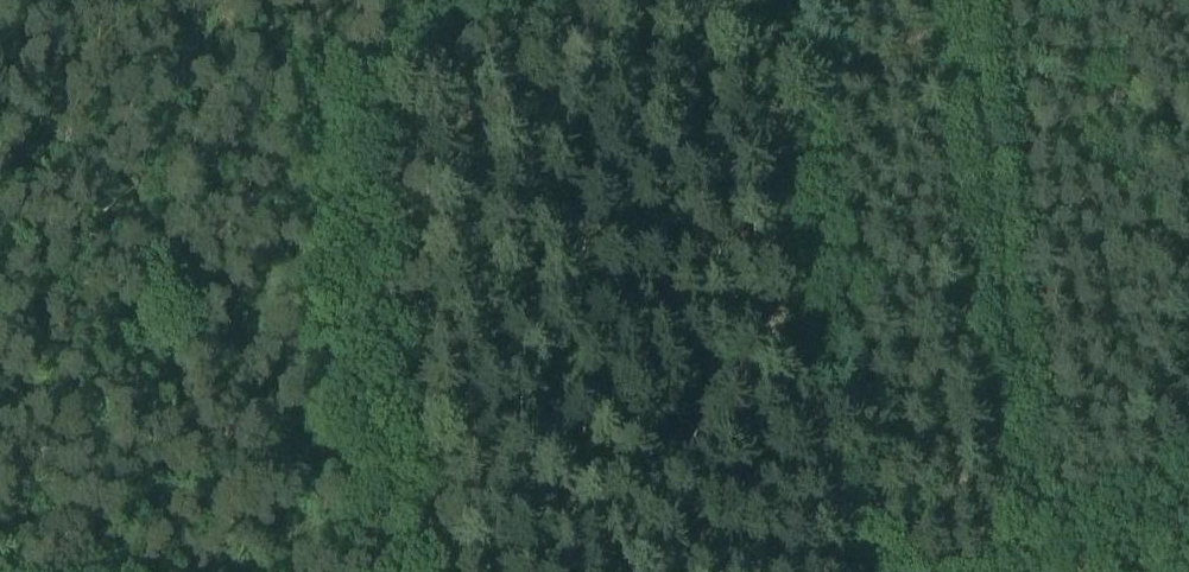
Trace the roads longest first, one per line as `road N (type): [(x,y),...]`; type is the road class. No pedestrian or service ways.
road 1 (track): [(444,571),(380,85),(299,67),(261,0)]
road 2 (track): [(966,0),(1033,534)]

